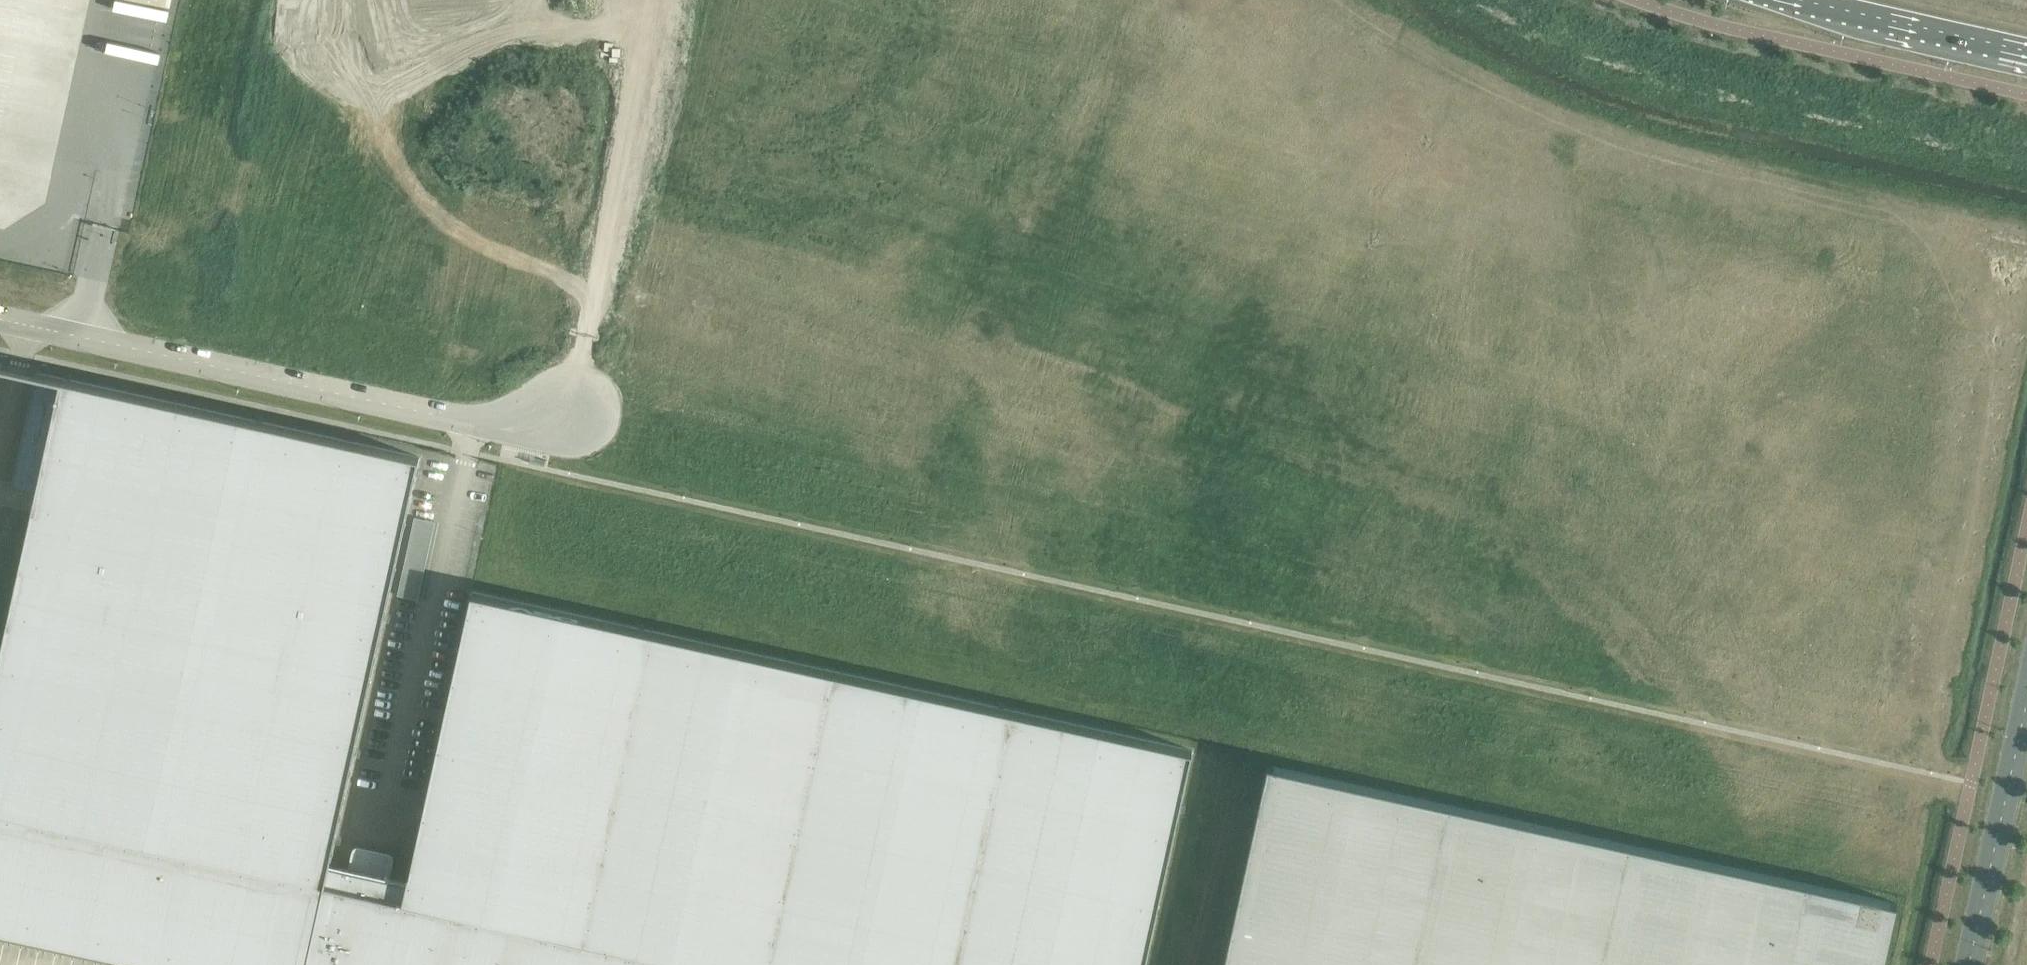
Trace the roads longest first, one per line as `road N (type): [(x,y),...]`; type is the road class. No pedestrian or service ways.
road 1 (residential): [(0,319),(468,422),(567,411)]
road 2 (track): [(661,0),(567,411)]
road 3 (unclassified): [(1971,964),(2026,707)]
road 4 (primary): [(1811,0),(2026,50)]

